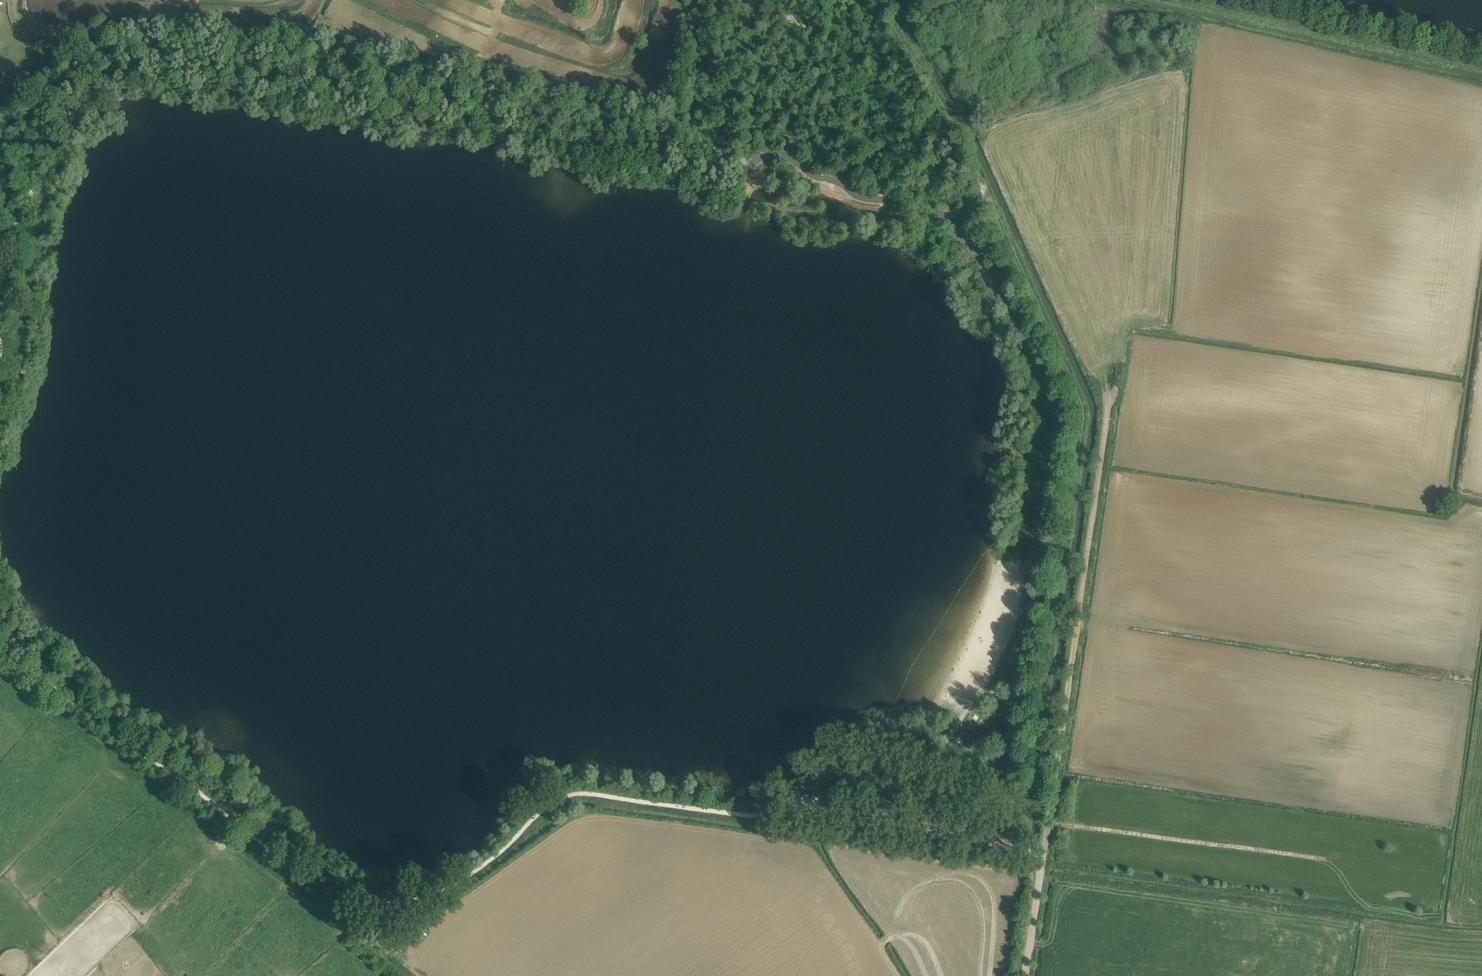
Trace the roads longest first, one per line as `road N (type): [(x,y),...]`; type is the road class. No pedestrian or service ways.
road 1 (track): [(1042,862),(1108,403)]
road 2 (track): [(1017,850),(994,835),(829,808)]

